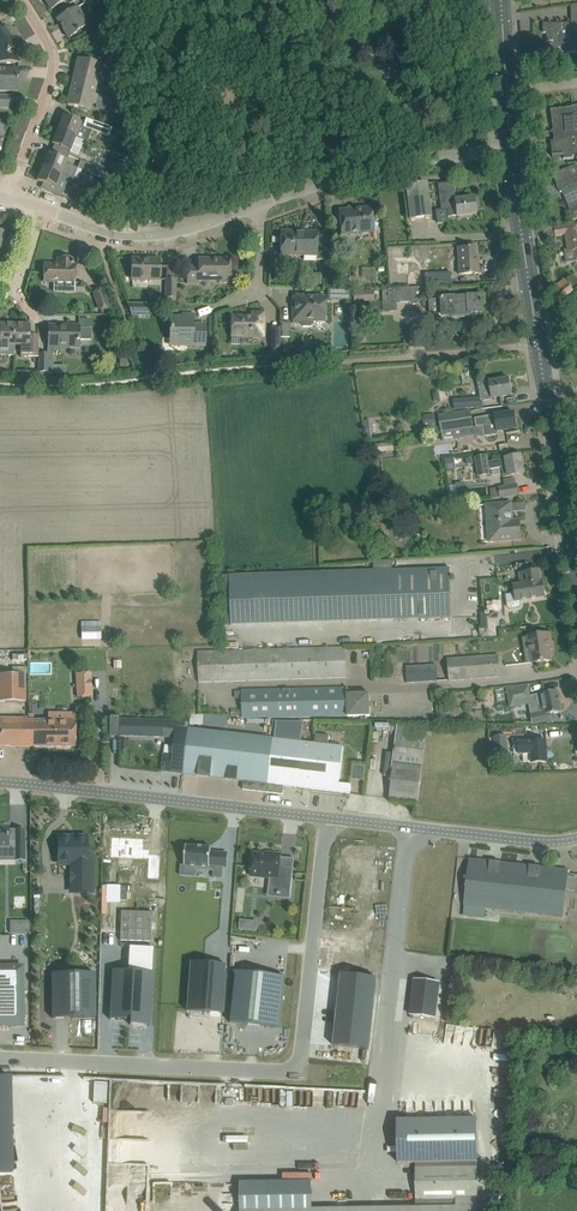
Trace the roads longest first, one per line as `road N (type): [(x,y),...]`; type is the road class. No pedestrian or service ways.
road 1 (unclassified): [(325,817),(298,1071),(0,1056)]
road 2 (unclassified): [(325,817),(0,783)]
road 3 (residential): [(261,209),(414,161),(513,150)]
road 4 (unclassified): [(576,836),(550,841),(325,817)]
road 5 (tertiary): [(548,398),(513,150)]
road 6 (residential): [(36,209),(136,235),(261,209)]
road 7 (residential): [(16,0),(50,69),(3,199)]
road 8 (tertiary): [(570,549),(548,398)]
road 9 (residential): [(203,305),(260,303),(261,209)]

